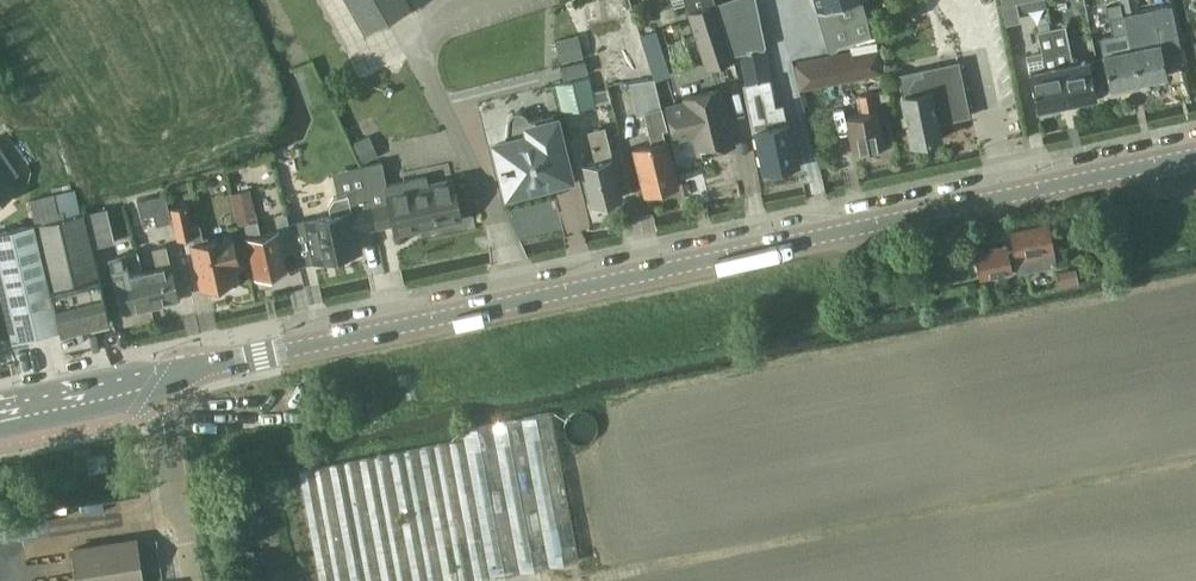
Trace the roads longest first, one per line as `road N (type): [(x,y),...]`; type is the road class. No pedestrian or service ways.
road 1 (secondary): [(160,377),(1195,157)]
road 2 (unclassified): [(185,580),(160,377)]
road 3 (secondary): [(0,411),(160,377)]

